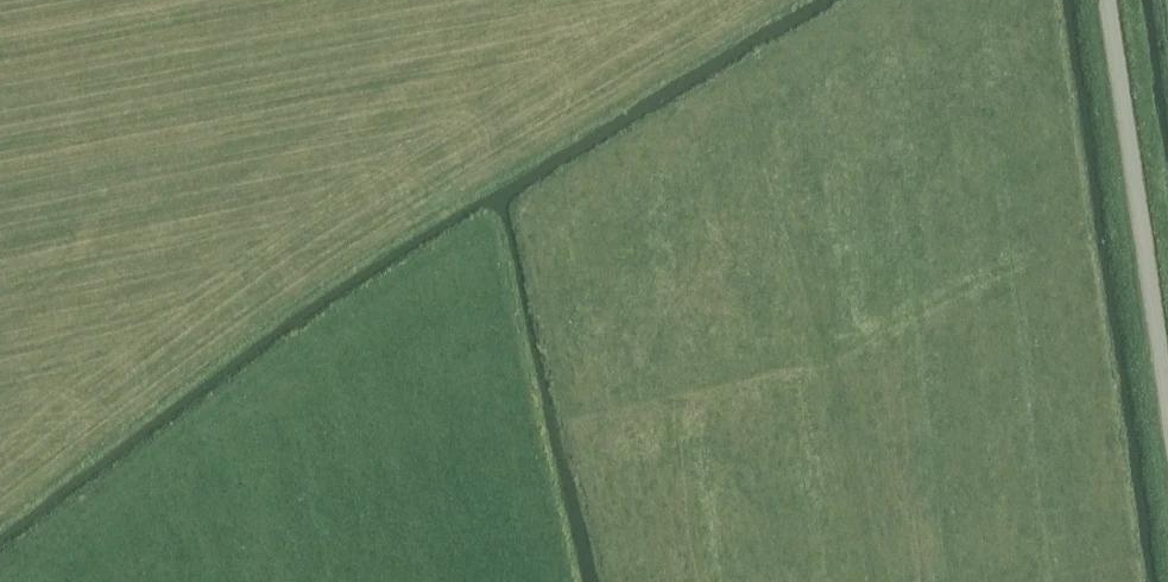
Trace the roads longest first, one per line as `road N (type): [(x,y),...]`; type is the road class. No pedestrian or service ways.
road 1 (unclassified): [(1167,410),(1108,0)]

